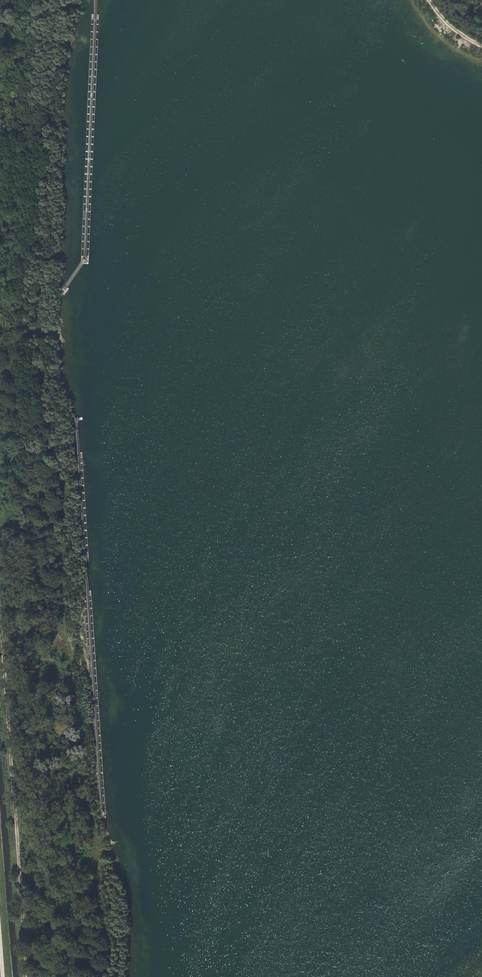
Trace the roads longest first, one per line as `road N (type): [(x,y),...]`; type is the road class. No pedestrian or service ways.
road 1 (track): [(0,594),(27,976)]

